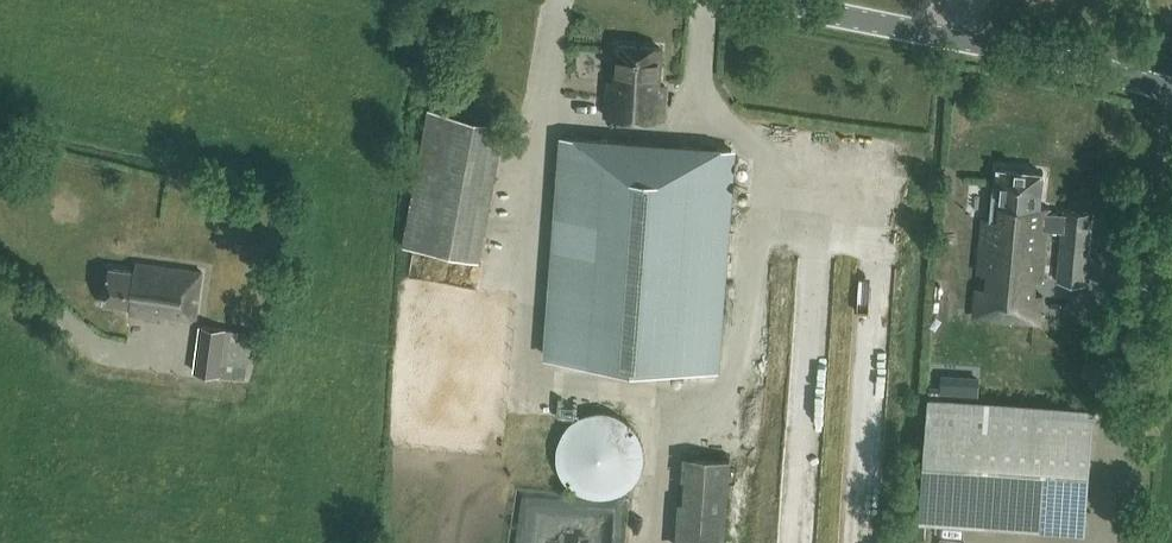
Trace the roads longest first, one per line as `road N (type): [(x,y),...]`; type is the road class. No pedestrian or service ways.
road 1 (tertiary): [(1171,95),(954,36),(772,0)]

